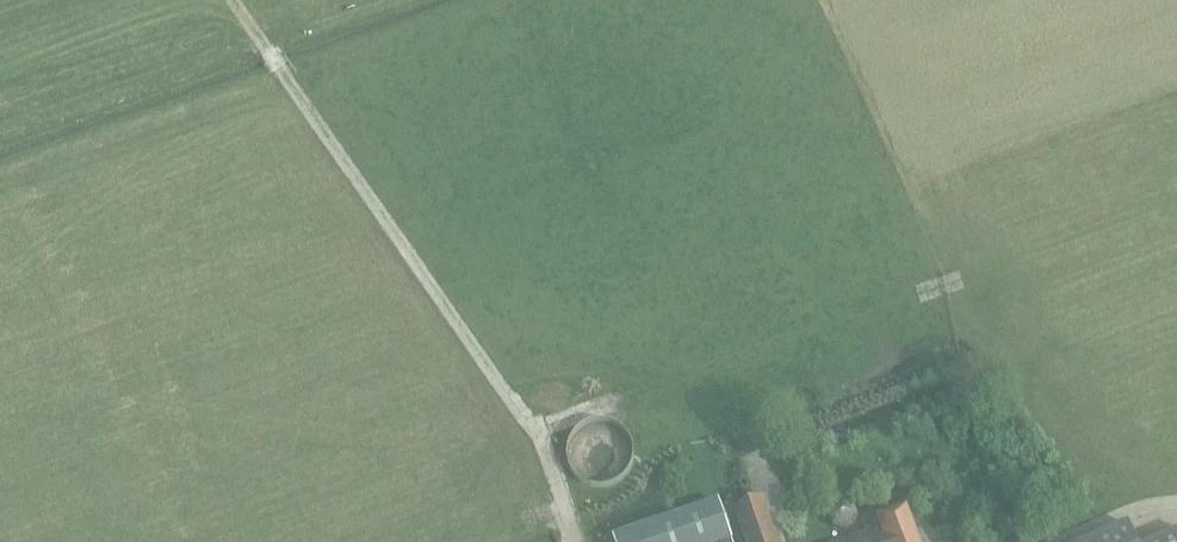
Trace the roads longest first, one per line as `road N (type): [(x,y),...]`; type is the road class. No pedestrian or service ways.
road 1 (track): [(232,0),(537,412),(582,541)]

